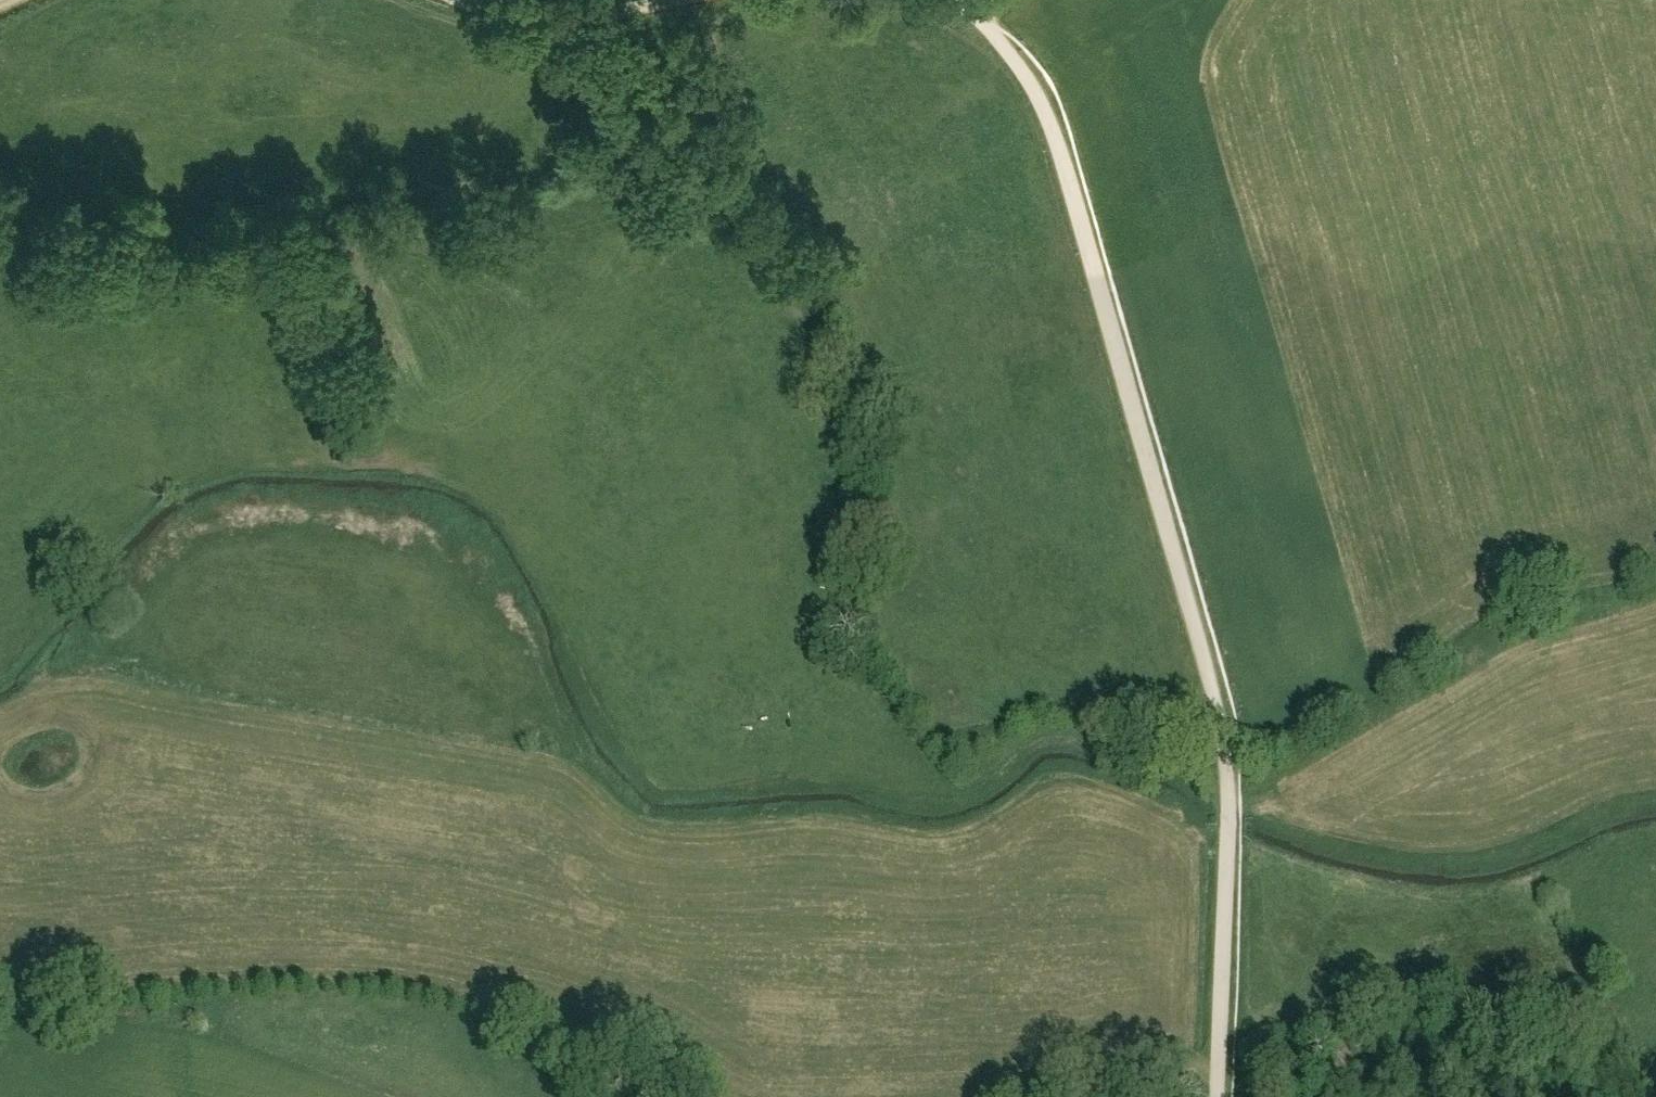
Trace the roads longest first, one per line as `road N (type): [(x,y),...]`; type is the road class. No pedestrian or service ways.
road 1 (track): [(957,2),(1035,88),(1052,133),(1225,742),(1215,1096)]

